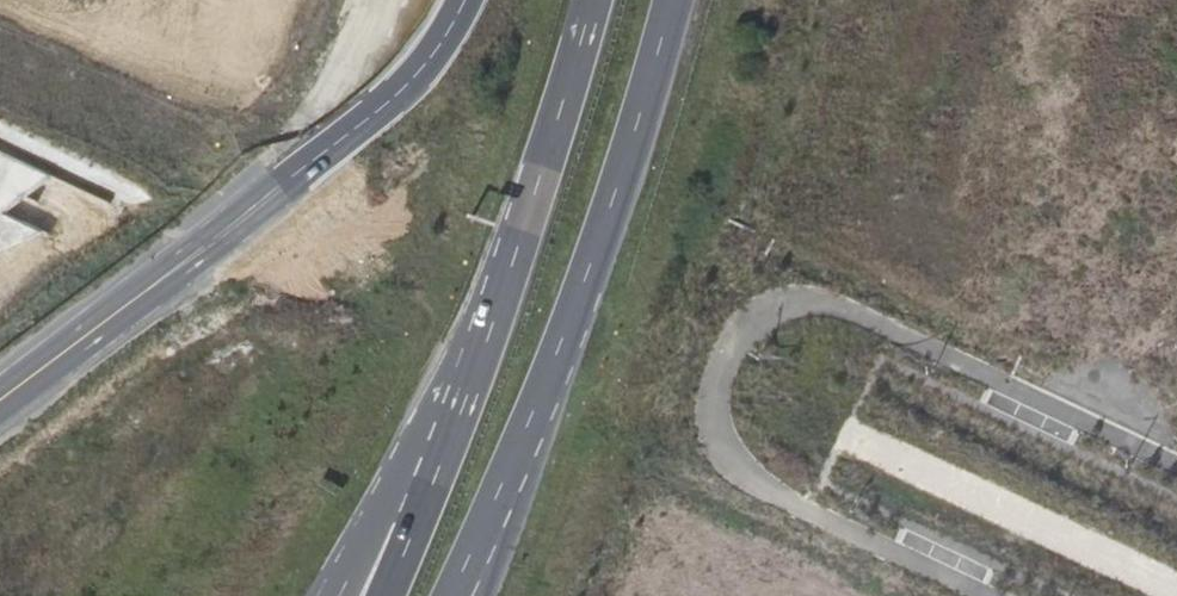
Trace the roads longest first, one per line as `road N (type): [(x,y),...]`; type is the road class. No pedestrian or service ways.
road 1 (residential): [(1176,466),(894,331),(827,308),(772,307),(747,321),(719,355),(713,410),(732,463),(804,510),(990,595)]
road 2 (primary): [(462,595),(567,337),(675,0)]
road 3 (unclassified): [(0,403),(363,119),(441,47),(463,0)]
road 4 (primary): [(593,0),(500,297),(439,446)]
road 5 (primary): [(439,446),(343,595)]
road 6 (primary): [(439,446),(375,595)]

